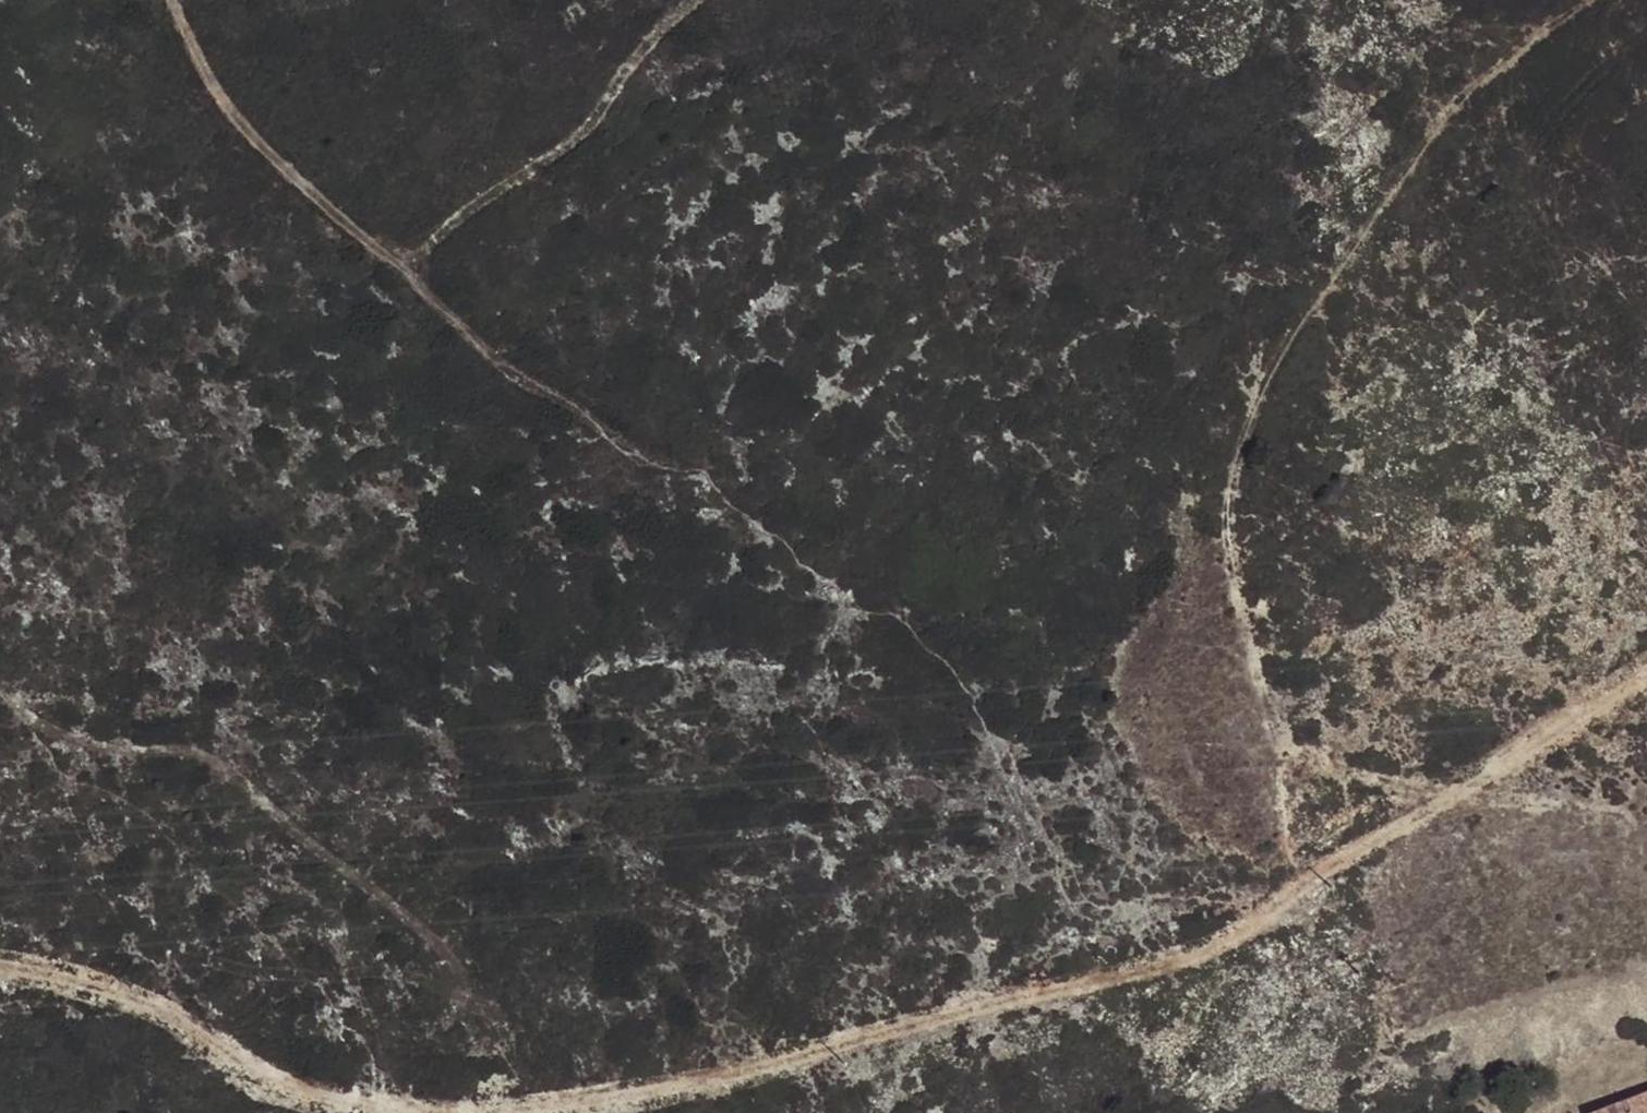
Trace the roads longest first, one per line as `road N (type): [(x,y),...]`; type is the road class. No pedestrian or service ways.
road 1 (track): [(1646,667),(1187,963),(543,1110),(314,1095),(260,1076),(161,1011),(107,989),(0,968)]

